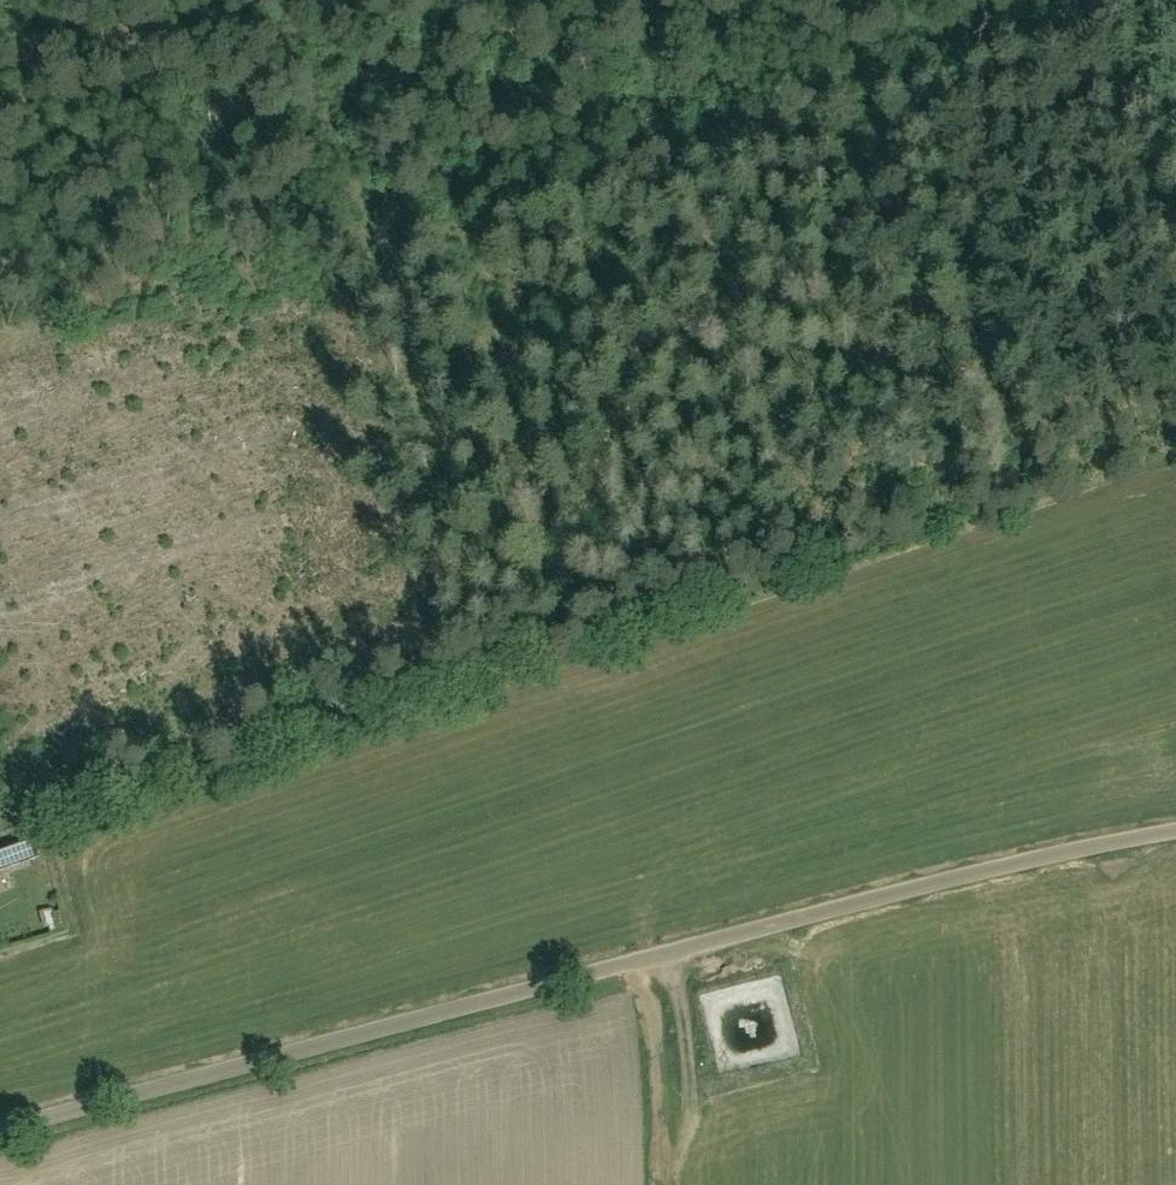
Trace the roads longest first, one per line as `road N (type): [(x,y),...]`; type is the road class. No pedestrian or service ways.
road 1 (unclassified): [(0,1131),(801,919),(1175,832)]

